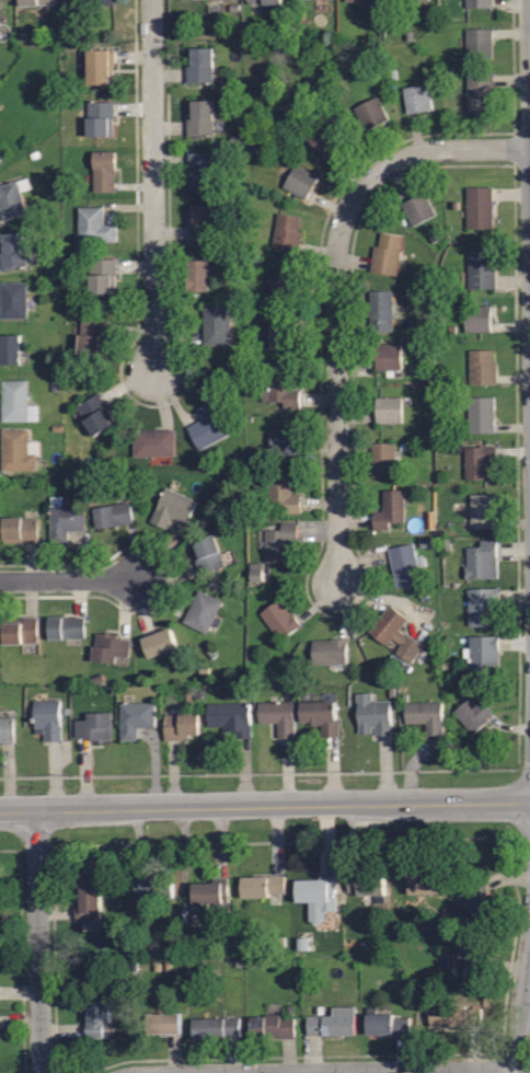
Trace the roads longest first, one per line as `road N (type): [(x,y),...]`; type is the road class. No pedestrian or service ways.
road 1 (residential): [(529,150),(411,155),(367,182),(343,219),(336,249),(338,581)]
road 2 (secondary): [(0,811),(529,802)]
road 3 (residential): [(153,372),(150,0)]
road 4 (residential): [(240,1072),(519,1069)]
road 5 (residential): [(45,1072),(36,810)]
road 6 (residential): [(0,581),(139,579)]
road 7 (residential): [(519,1072),(529,947)]

